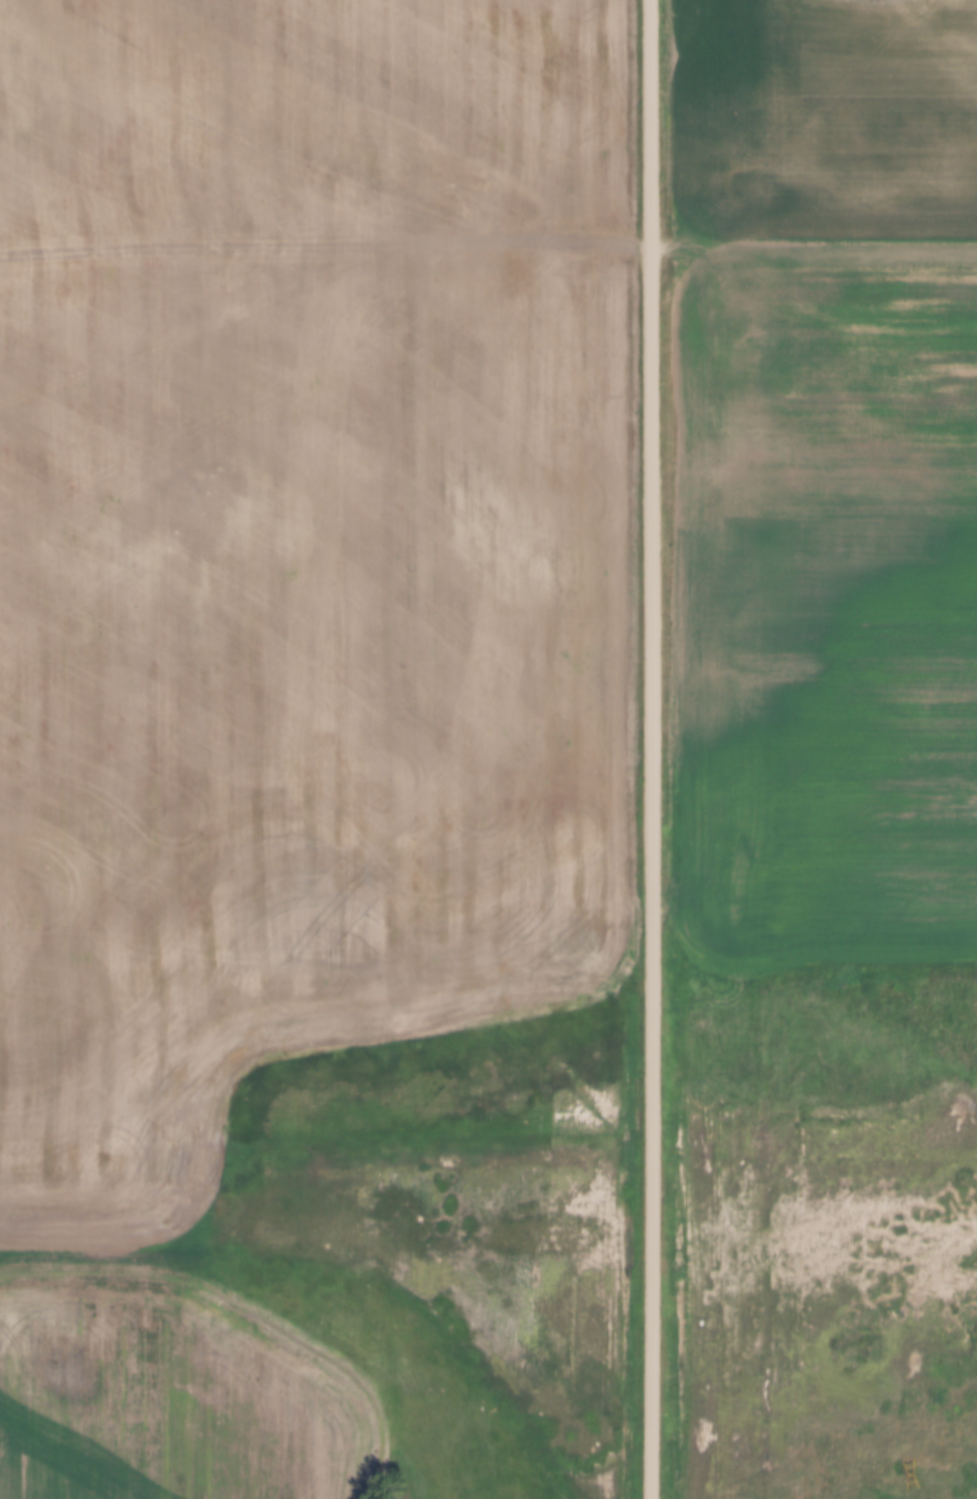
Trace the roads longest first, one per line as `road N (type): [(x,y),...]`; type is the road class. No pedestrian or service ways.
road 1 (residential): [(650,1498),(649,0)]

